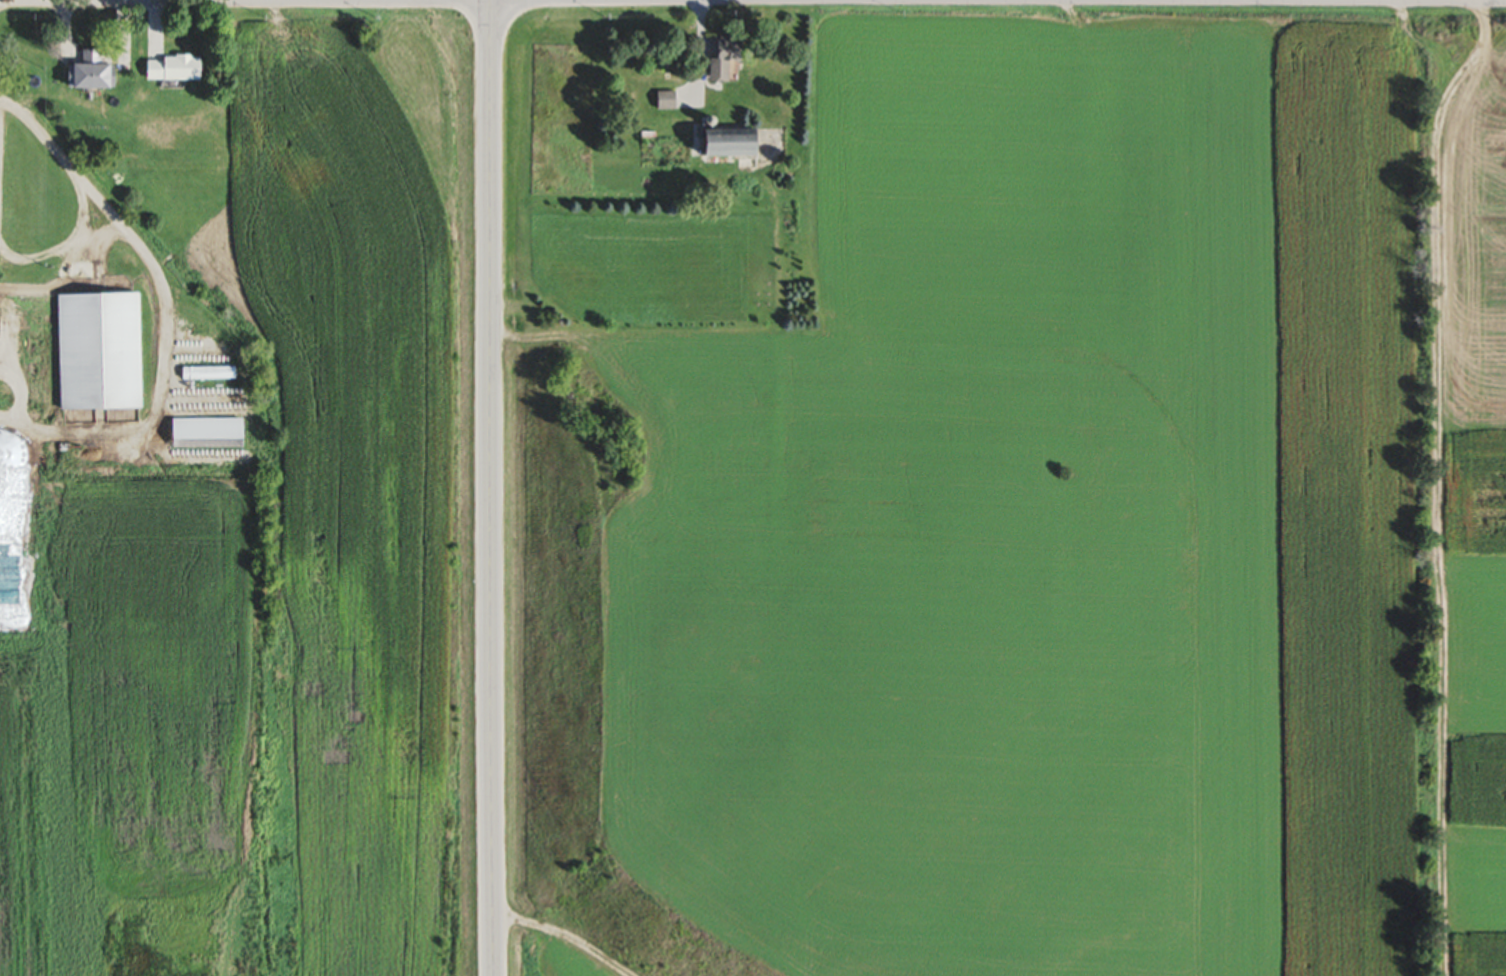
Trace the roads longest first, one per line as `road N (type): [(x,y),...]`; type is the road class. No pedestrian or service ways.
road 1 (secondary): [(491,0),(494,975)]
road 2 (residential): [(1378,0),(1505,1)]

